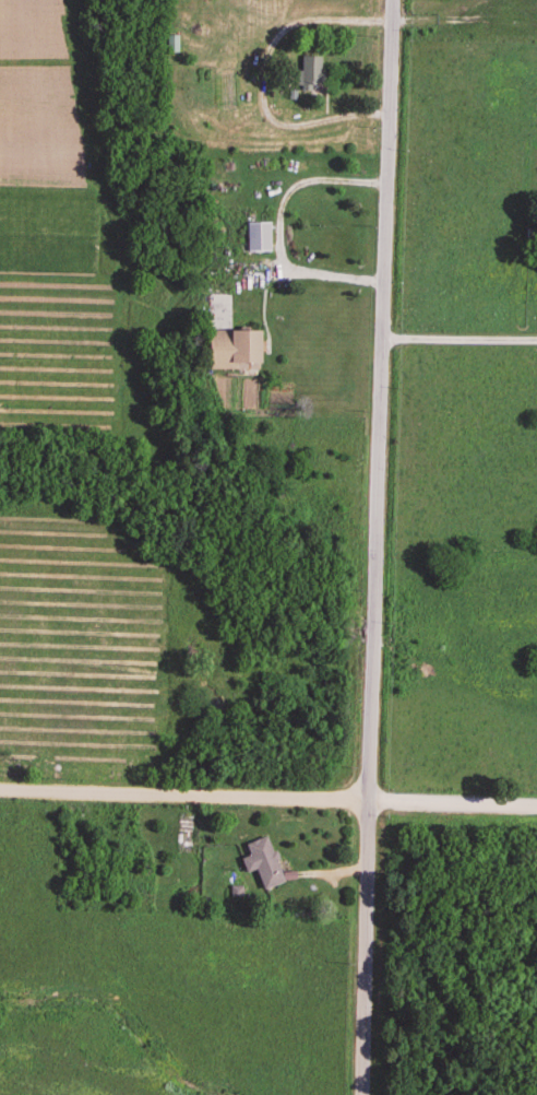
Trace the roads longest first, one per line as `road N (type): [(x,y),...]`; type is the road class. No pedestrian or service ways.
road 1 (residential): [(364,1094),(394,0)]
road 2 (residential): [(0,787),(536,802)]
road 3 (residential): [(393,22),(287,24),(268,44),(259,92),(278,123),(391,115)]
road 4 (residential): [(389,185),(295,182),(279,209),(284,269),(385,282)]

